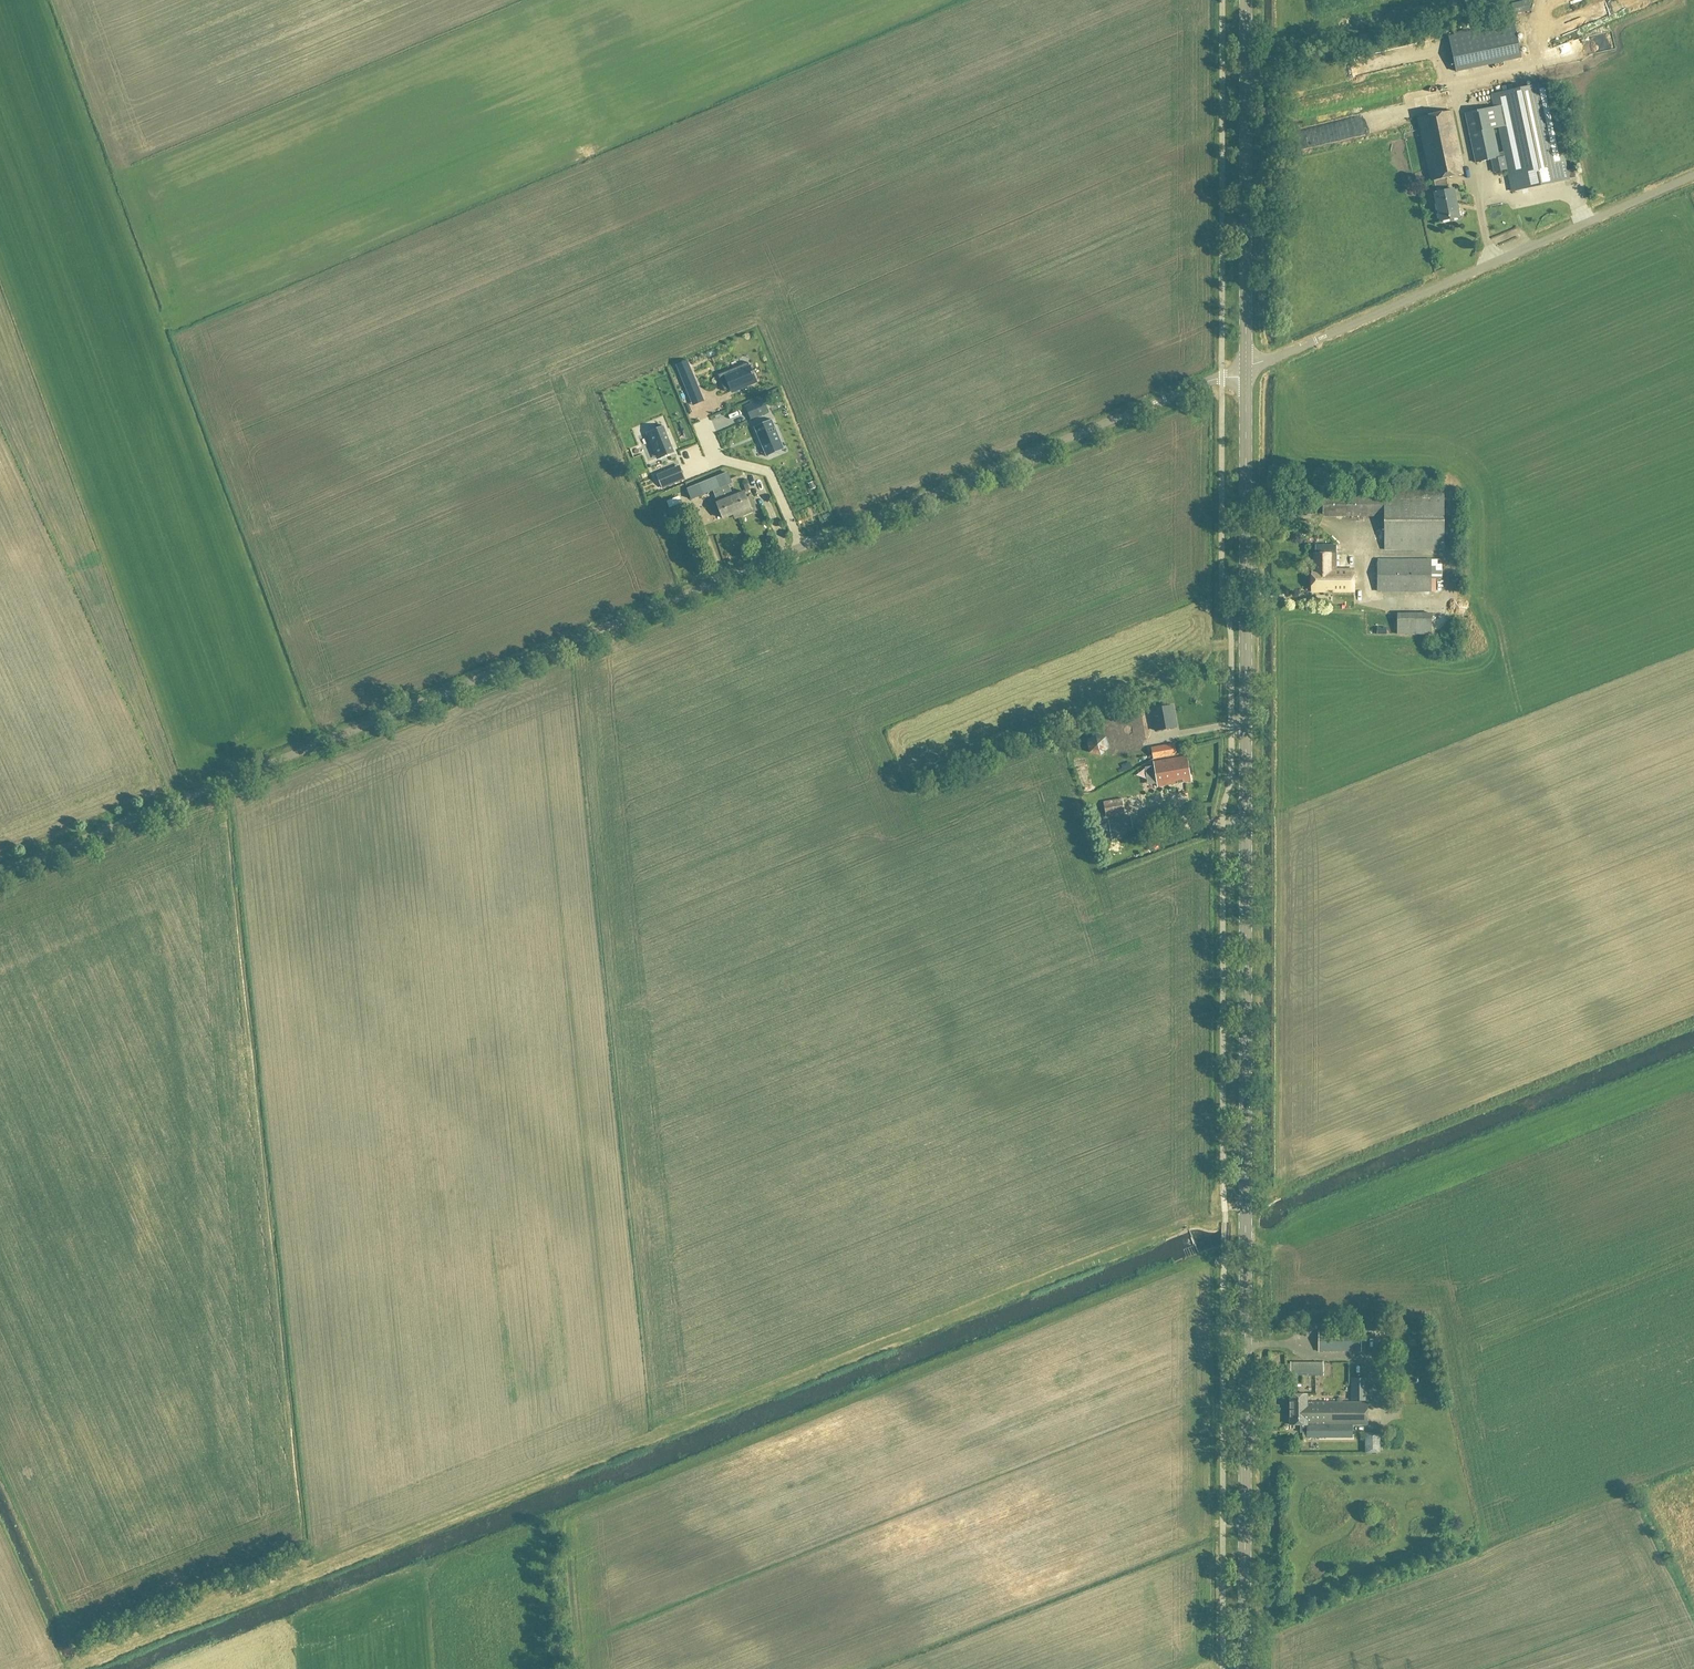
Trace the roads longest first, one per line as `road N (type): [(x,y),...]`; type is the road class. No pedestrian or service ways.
road 1 (unclassified): [(0,872),(1246,371)]
road 2 (secondary): [(1245,1668),(1246,371)]
road 3 (unclassified): [(1246,371),(1693,177)]
road 4 (secondary): [(1246,371),(1246,0)]

